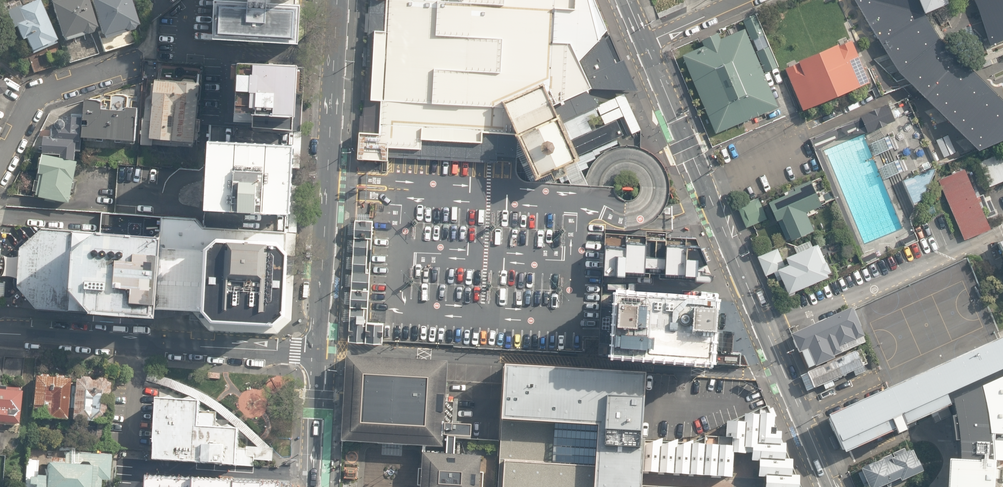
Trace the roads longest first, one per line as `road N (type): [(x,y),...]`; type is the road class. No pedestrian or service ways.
road 1 (secondary): [(645,43),(801,412)]
road 2 (secondary): [(318,353),(337,0)]
road 3 (secondary): [(0,334),(318,353)]
road 4 (residential): [(0,165),(45,90),(136,59)]
road 5 (secondary): [(314,486),(318,353)]

